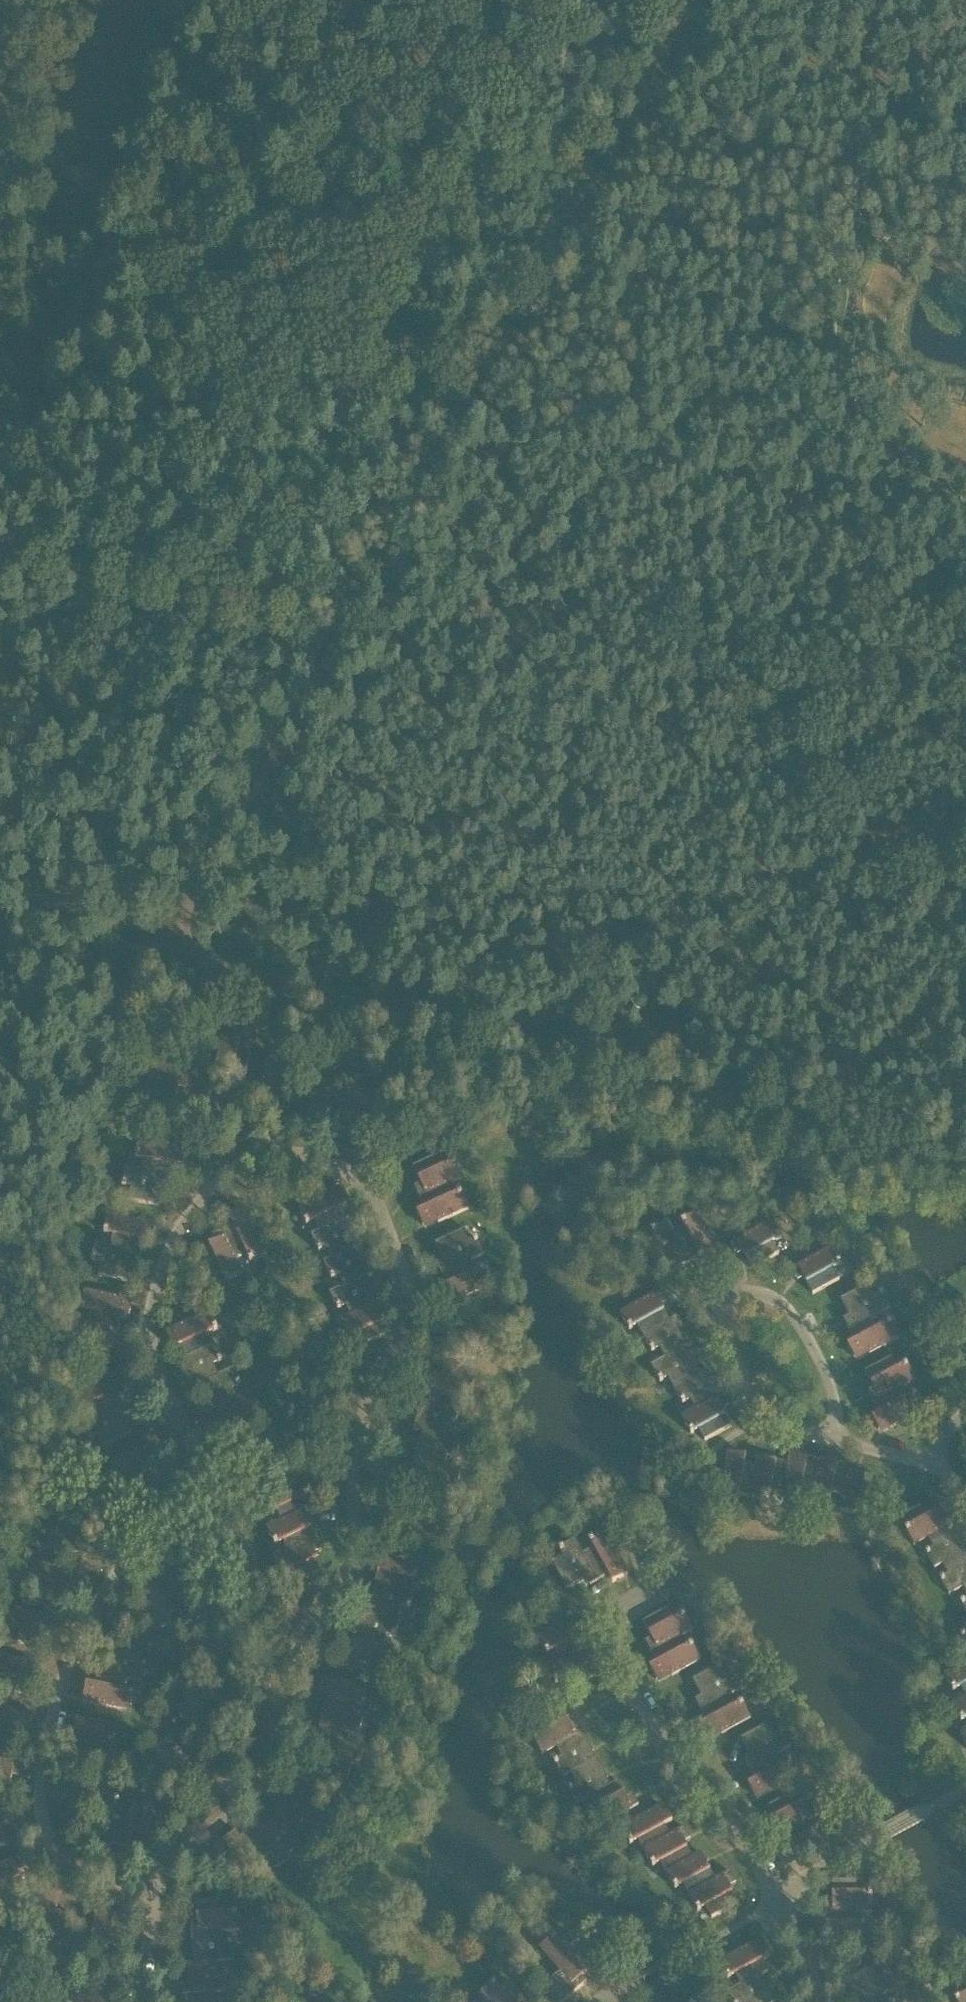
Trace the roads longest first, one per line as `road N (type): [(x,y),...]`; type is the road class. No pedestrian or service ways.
road 1 (track): [(163,952),(319,666),(713,0)]
road 2 (track): [(965,1180),(288,996),(163,952)]
road 3 (track): [(0,905),(116,939)]

